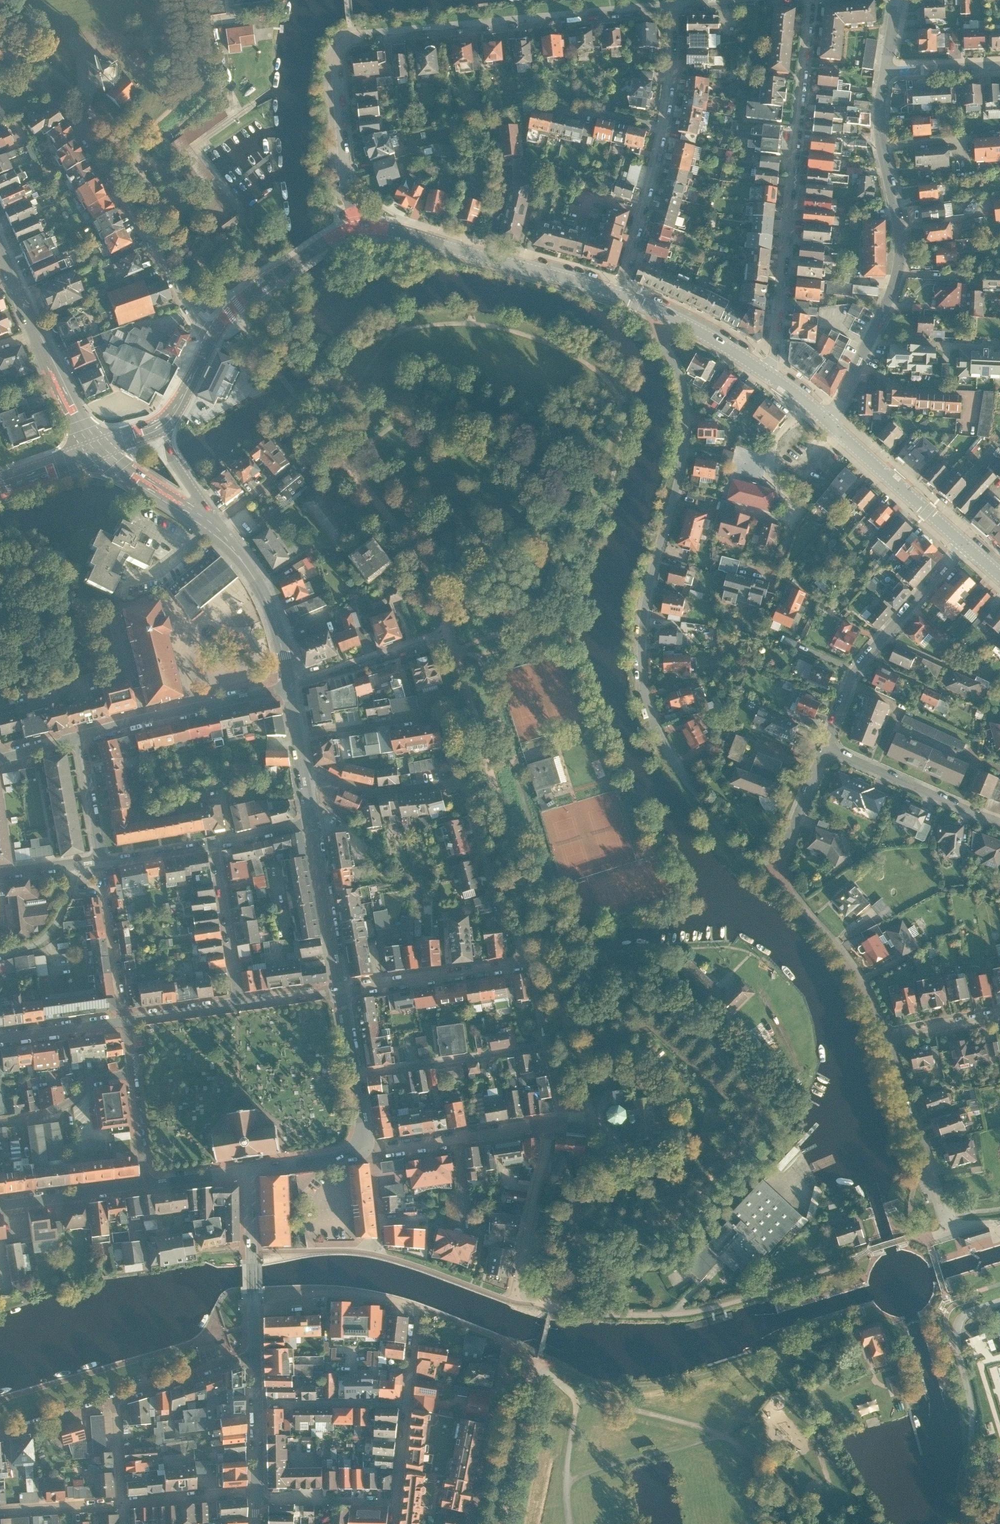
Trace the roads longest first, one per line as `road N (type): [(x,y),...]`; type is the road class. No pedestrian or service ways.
road 1 (residential): [(664,310),(658,330),(683,388),(685,433),(644,616),(645,696),(675,763),(736,850),(776,876)]
road 2 (residential): [(354,229),(337,60),(344,42),(673,6)]
road 3 (residential): [(766,370),(811,0)]
road 4 (residential): [(828,421),(899,267),(880,121),(886,70)]
road 5 (residential): [(210,336),(82,132),(0,51)]
road 6 (residential): [(620,293),(666,114),(673,6)]
road 7 (tertiary): [(620,293),(413,233),(354,229)]
road 8 (residential): [(824,749),(860,665),(964,542)]
road 9 (tertiary): [(99,449),(74,415),(0,252)]
road 10 (residential): [(77,737),(290,688)]
road 11 (residential): [(887,1038),(950,1231)]
road 12 (residential): [(776,876),(858,975),(887,1038)]
road 13 (residential): [(354,1076),(548,1047)]
road 14 (residential): [(550,1125),(358,1150)]
road 15 (residential): [(531,962),(495,898),(467,782)]
road 16 (residential): [(531,962),(341,990)]
road 17 (residential): [(824,749),(999,823)]
road 18 (residential): [(255,1353),(251,1171)]
road 19 (tertiary): [(964,542),(828,421)]
road 20 (tertiary): [(354,229),(264,284),(210,336)]
road 21 (residential): [(290,688),(267,598),(217,531)]
road 22 (residential): [(341,990),(312,821)]
road 23 (residential): [(146,1186),(124,1020)]
road 24 (residential): [(306,783),(327,780),(371,793),(467,782)]
road 25 (residential): [(215,844),(240,1005)]
road 26 (residential): [(124,1020),(100,862)]
road 27 (residential): [(550,1125),(517,1279)]
road 28 (residential): [(255,1353),(114,1400)]
road 29 (residential): [(259,1404),(407,1404)]
road 30 (residential): [(0,1205),(146,1186)]
road 31 (residential): [(217,531),(99,449)]
road 32 (residential): [(424,642),(290,688)]
road 33 (residential): [(257,1501),(397,1502)]
road 34 (residential): [(776,876),(824,749)]
road 35 (residential): [(122,1502),(257,1492)]
road 36 (residential): [(472,1523),(497,1393)]
road 37 (residential): [(100,862),(77,737)]
road 38 (residential): [(0,1037),(124,1020)]
road 39 (residential): [(217,531),(170,455),(169,421)]
road 40 (residential): [(0,1510),(122,1502)]
road 41 (residential): [(419,717),(299,738)]

